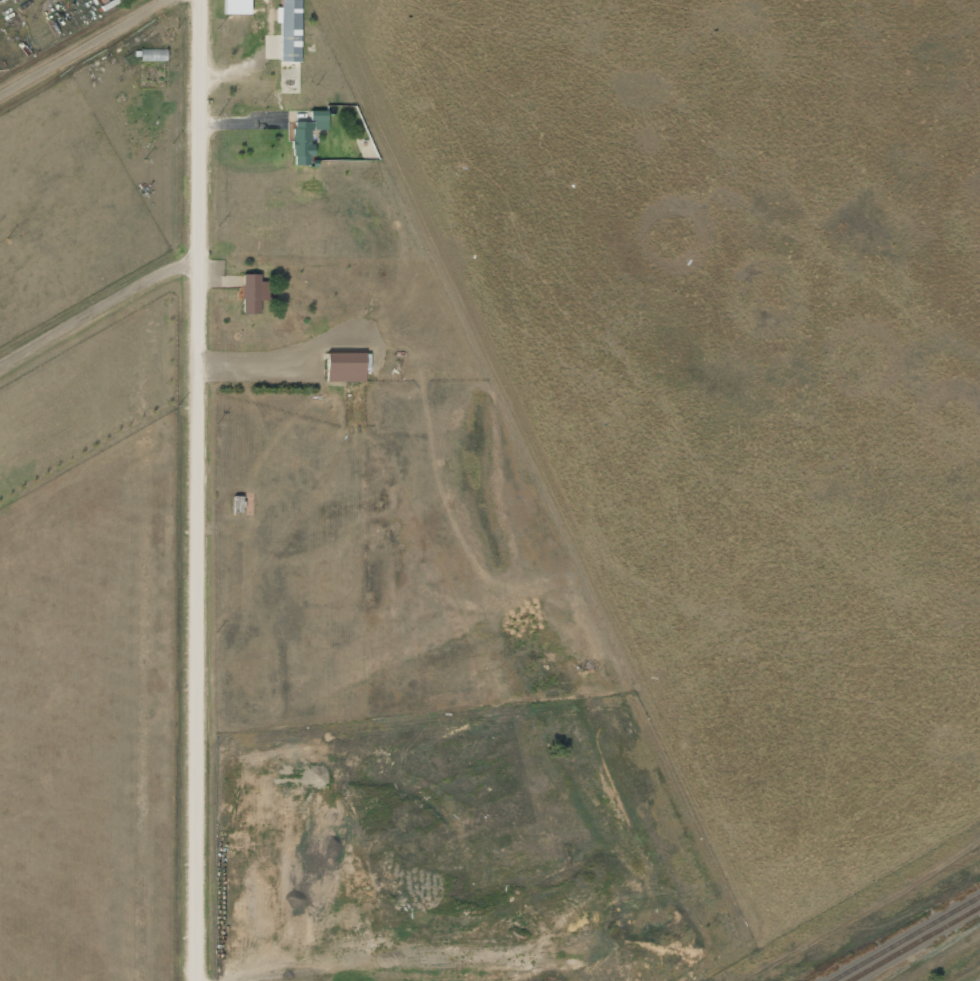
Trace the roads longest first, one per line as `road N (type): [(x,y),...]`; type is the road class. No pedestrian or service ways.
road 1 (residential): [(195,980),(195,0)]
road 2 (residential): [(0,365),(169,269),(193,267)]
road 3 (residential): [(0,93),(168,0)]

